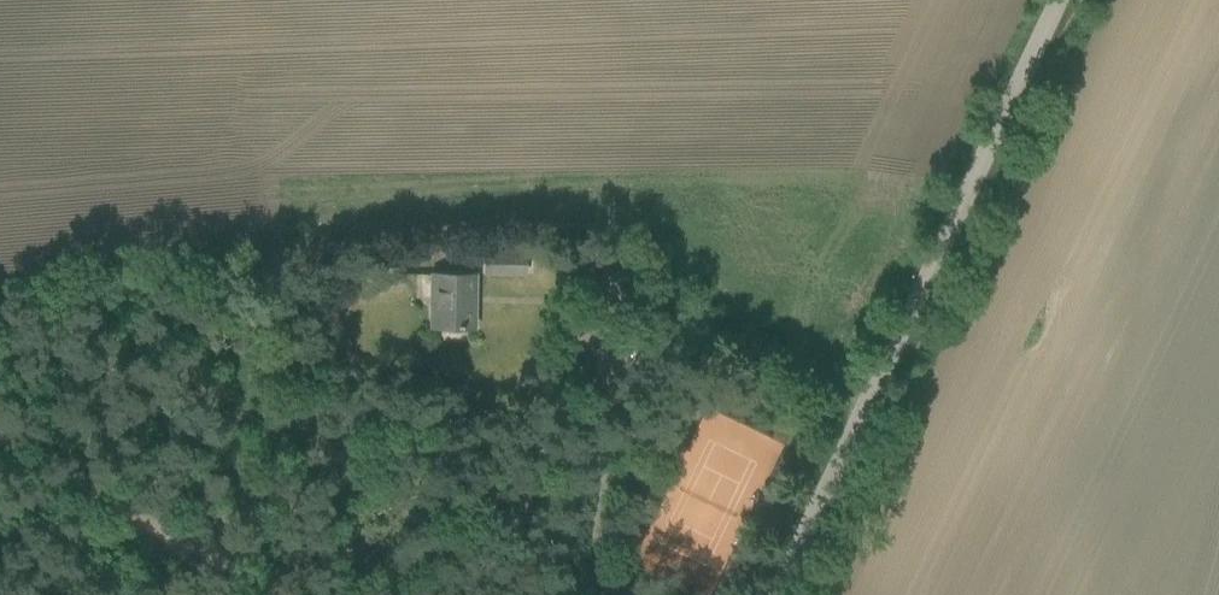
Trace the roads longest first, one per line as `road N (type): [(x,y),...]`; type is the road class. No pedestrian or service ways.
road 1 (unclassified): [(779,594),(1059,0)]
road 2 (track): [(272,594),(0,438)]

